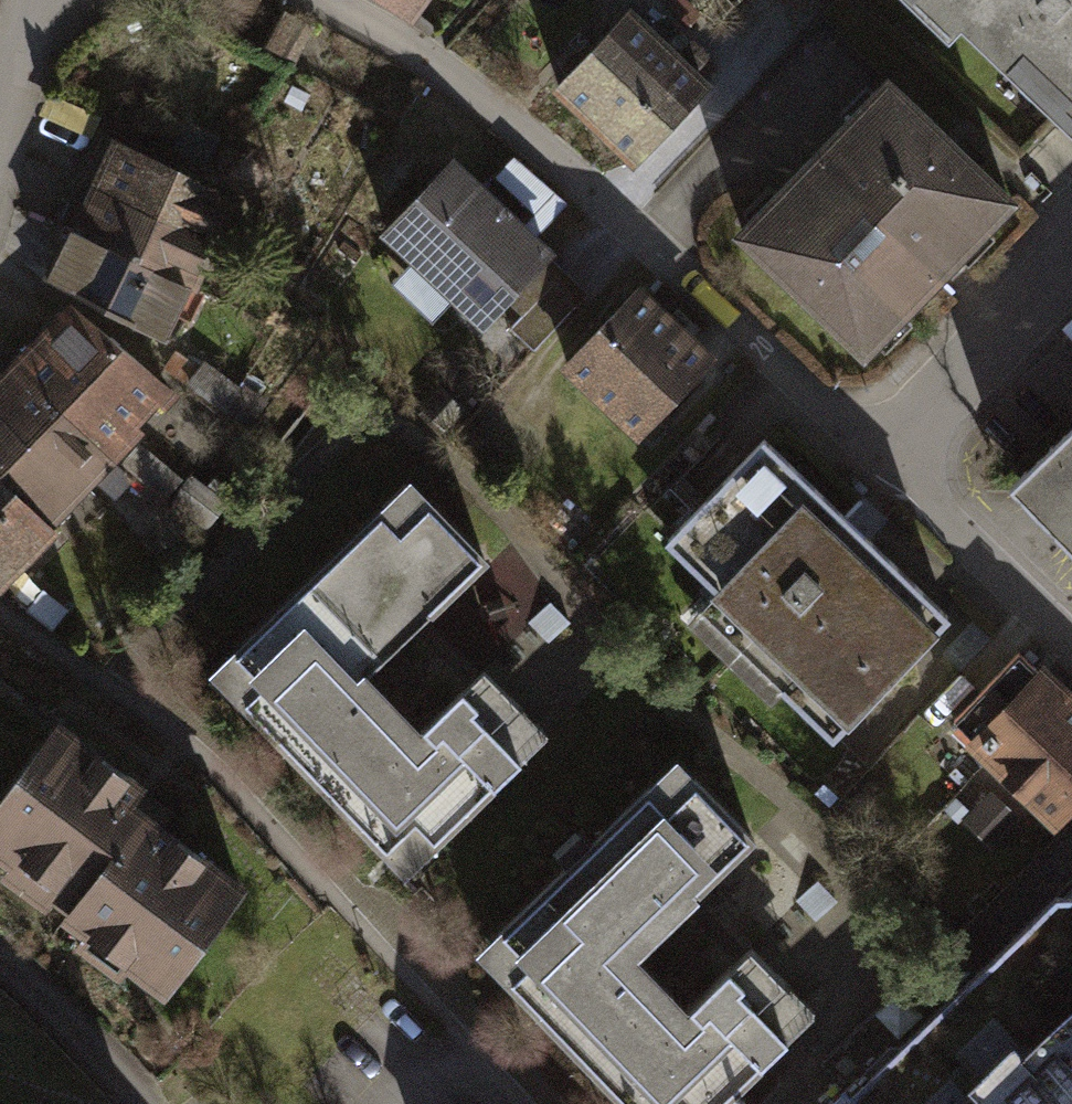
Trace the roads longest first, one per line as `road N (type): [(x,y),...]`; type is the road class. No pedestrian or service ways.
road 1 (residential): [(880,444),(483,99),(313,0)]
road 2 (residential): [(880,444),(1071,248)]
road 3 (residential): [(1071,623),(880,444)]

